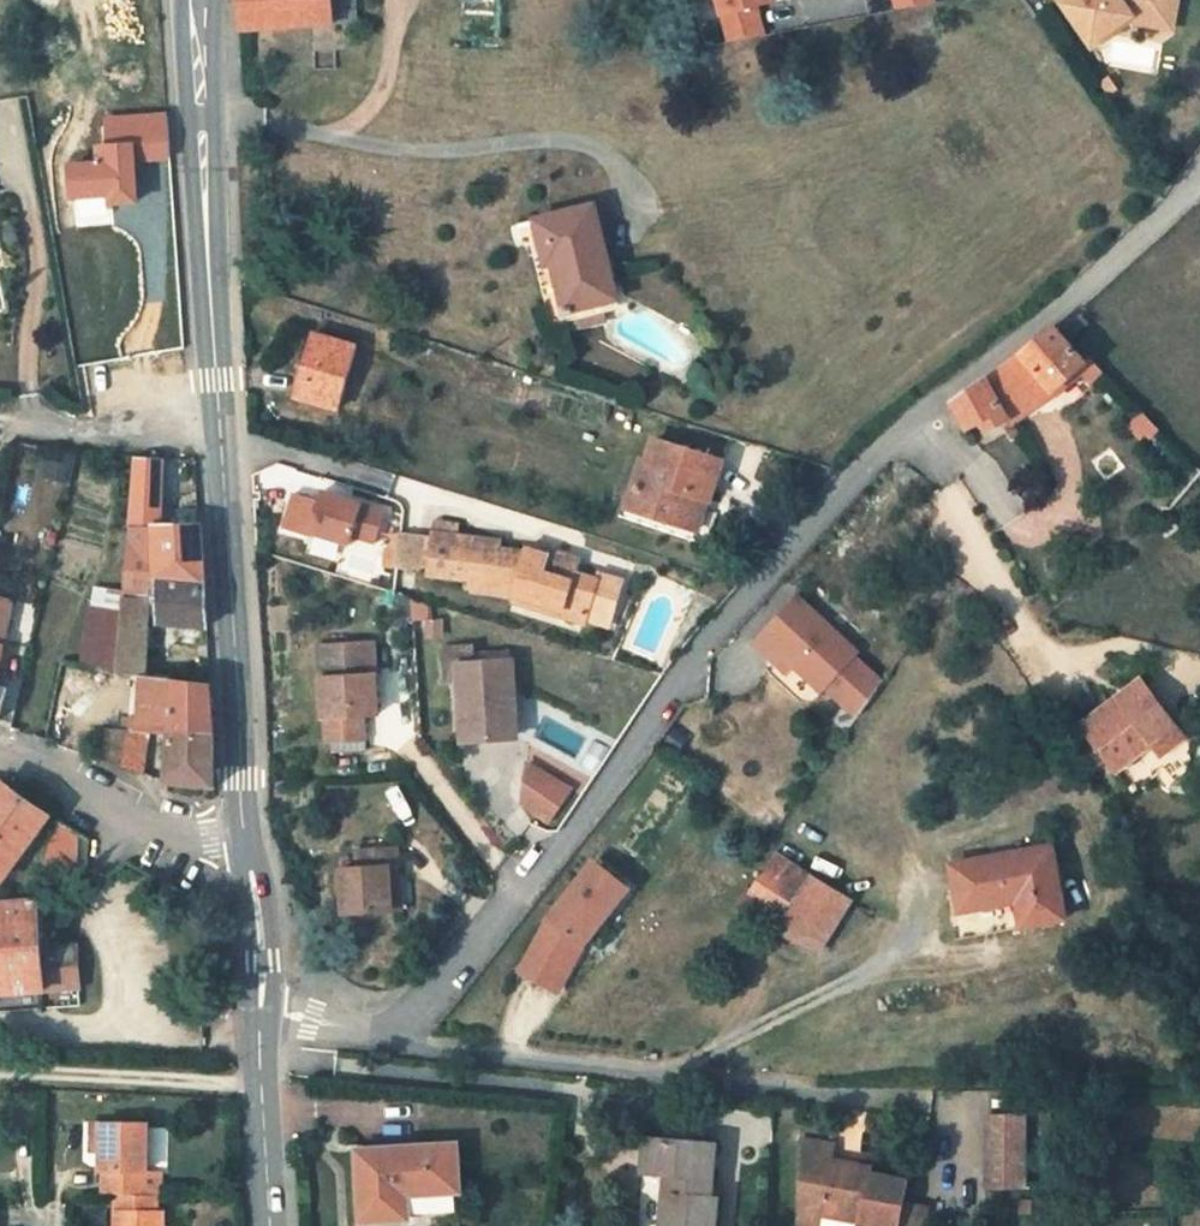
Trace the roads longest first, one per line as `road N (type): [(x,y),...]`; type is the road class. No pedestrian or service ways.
road 1 (unclassified): [(380,1036),(419,1015),(534,883),(689,668),(917,416),(1115,265),(1199,176)]
road 2 (residential): [(380,1036),(440,1050),(919,1097)]
road 3 (primary): [(198,0),(223,435)]
road 4 (primary): [(223,435),(252,853)]
road 5 (unclassified): [(252,853),(207,843),(0,759)]
road 6 (primary): [(260,1015),(271,1225)]
road 7 (residential): [(34,423),(223,435)]
road 8 (primary): [(252,853),(260,1015)]
road 9 (unclassified): [(260,1015),(380,1036)]

